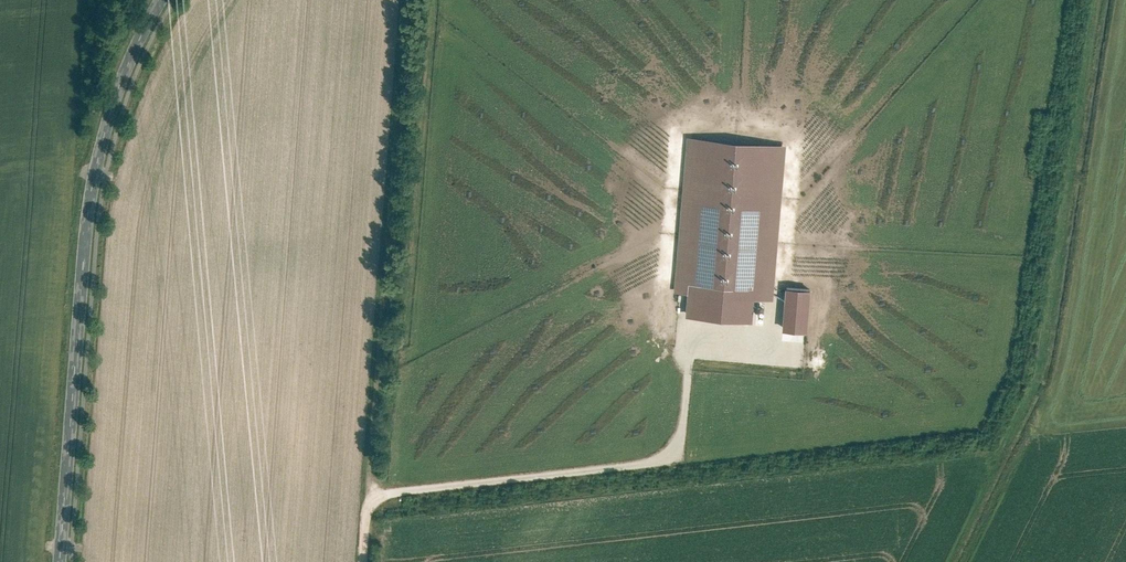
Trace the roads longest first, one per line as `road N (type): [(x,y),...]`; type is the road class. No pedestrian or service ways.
road 1 (track): [(407,0),(371,494),(664,464),(677,454),(690,348)]
road 2 (tertiary): [(59,561),(91,182),(113,104),(159,0)]

